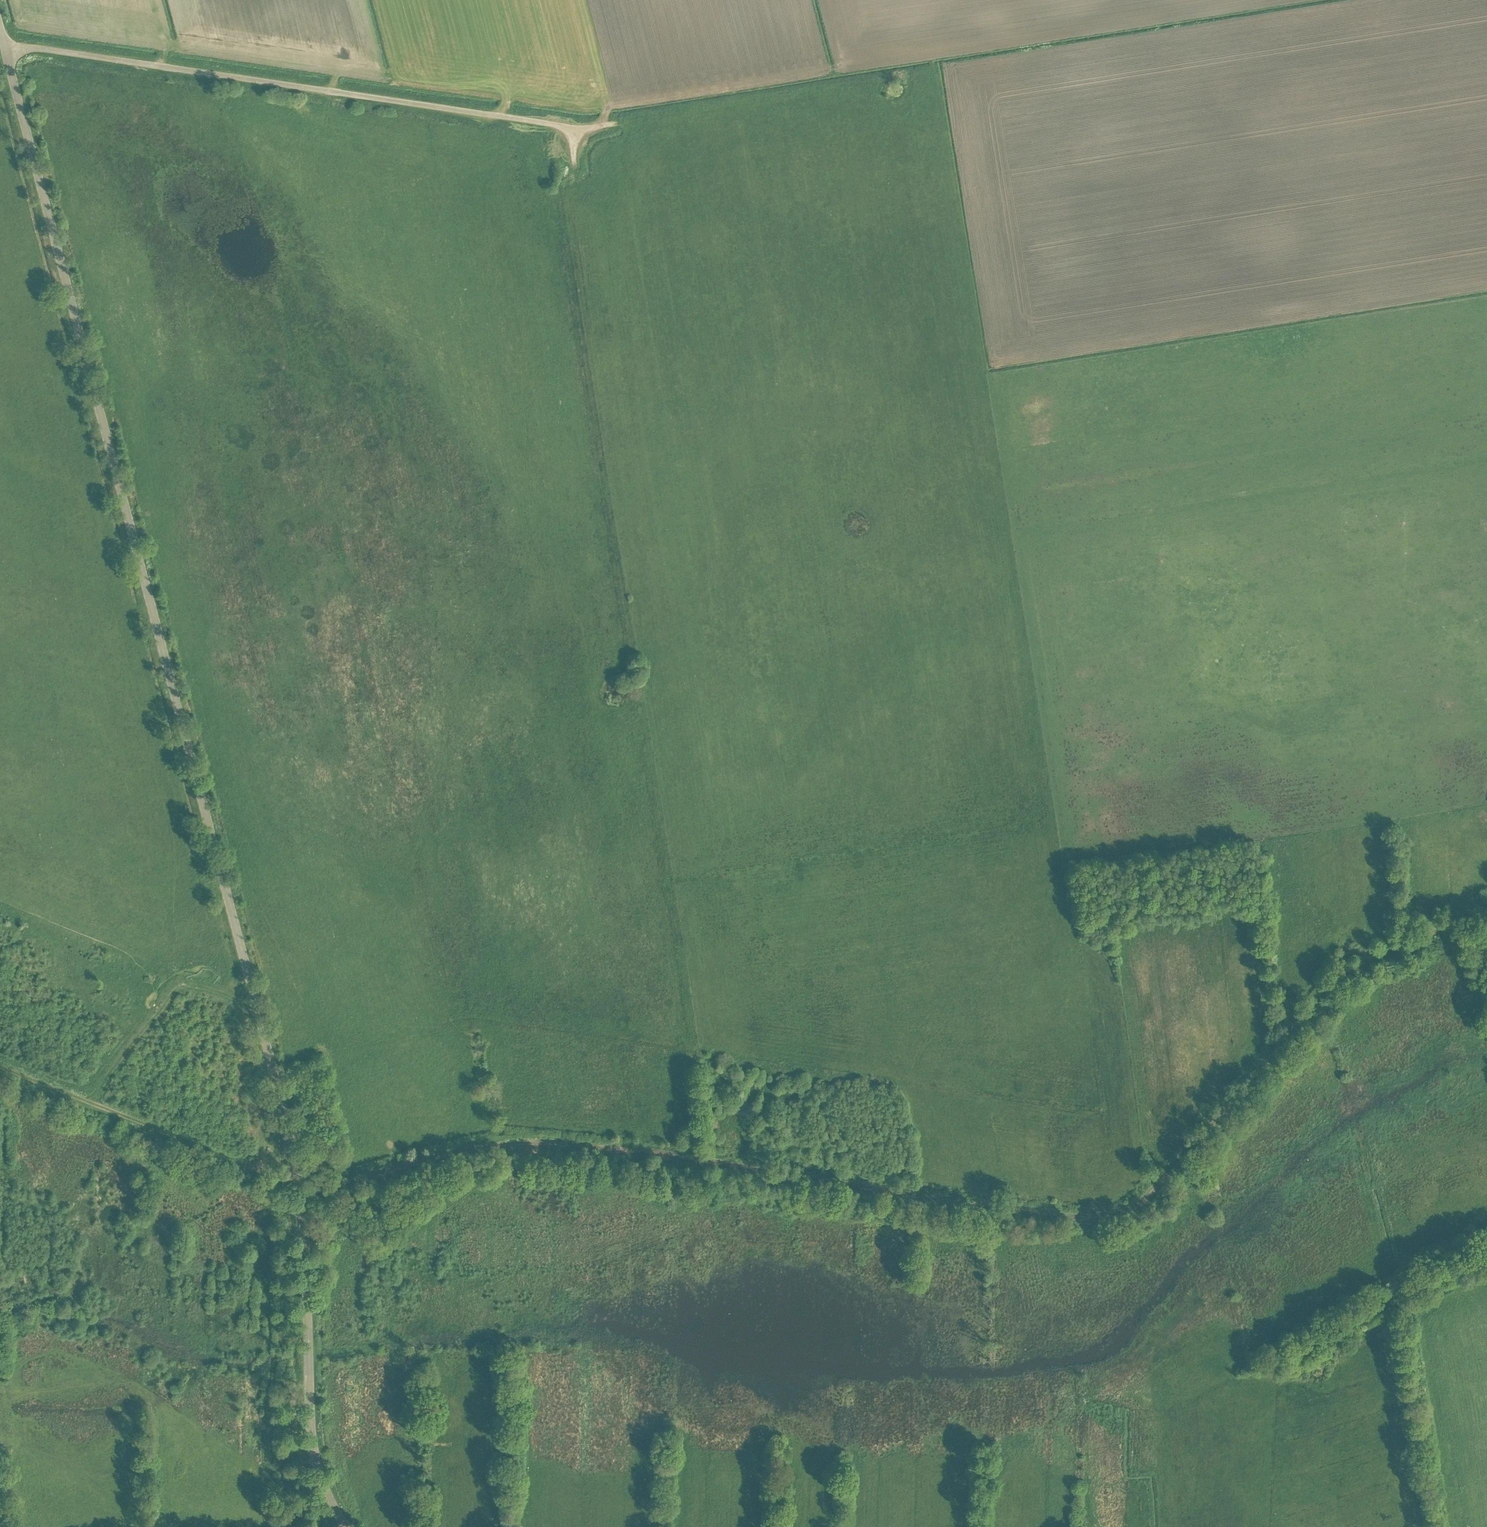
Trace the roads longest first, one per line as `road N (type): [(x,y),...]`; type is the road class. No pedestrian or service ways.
road 1 (tertiary): [(348,1526),(324,1486),(312,1444),(295,1153),(0,32)]
road 2 (track): [(300,1195),(495,1143),(557,1140),(957,1203),(1086,1218),(1122,1214),(1342,977),(1486,905)]
road 3 (track): [(0,1067),(299,1180)]
road 4 (track): [(85,1100),(168,974)]
road 5 (track): [(1392,1330),(1392,1308),(1404,1290),(1486,1255)]

